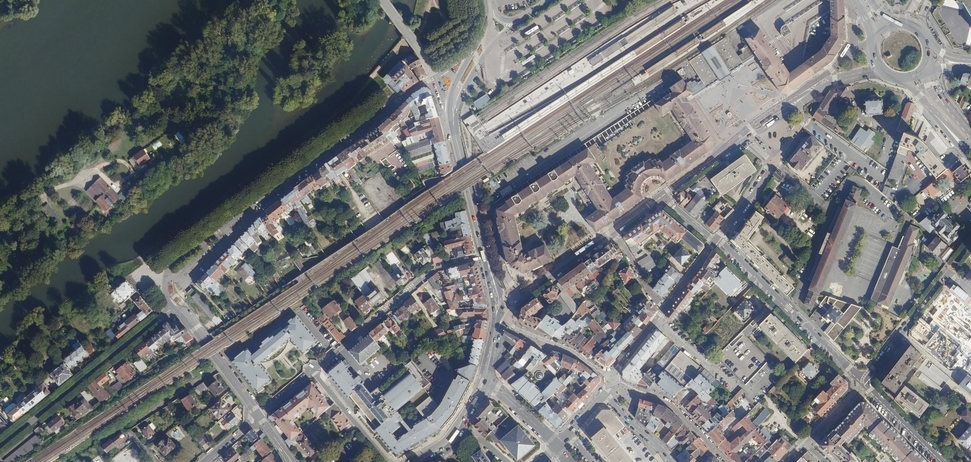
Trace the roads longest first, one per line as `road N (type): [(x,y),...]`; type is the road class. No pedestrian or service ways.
road 1 (residential): [(435,77),(168,269),(172,309)]
road 2 (residential): [(172,309),(0,450)]
road 3 (residential): [(314,371),(437,268),(486,256)]
road 4 (residential): [(863,382),(716,240)]
road 5 (residential): [(796,106),(802,124),(716,240)]
road 6 (tertiary): [(662,197),(796,106)]
road 7 (residential): [(172,309),(196,329),(259,416)]
road 8 (primary): [(486,256),(453,132)]
road 9 (residential): [(613,378),(673,407),(715,448)]
road 10 (residential): [(613,378),(515,328),(506,316)]
road 11 (primary): [(456,116),(478,66),(522,19)]

